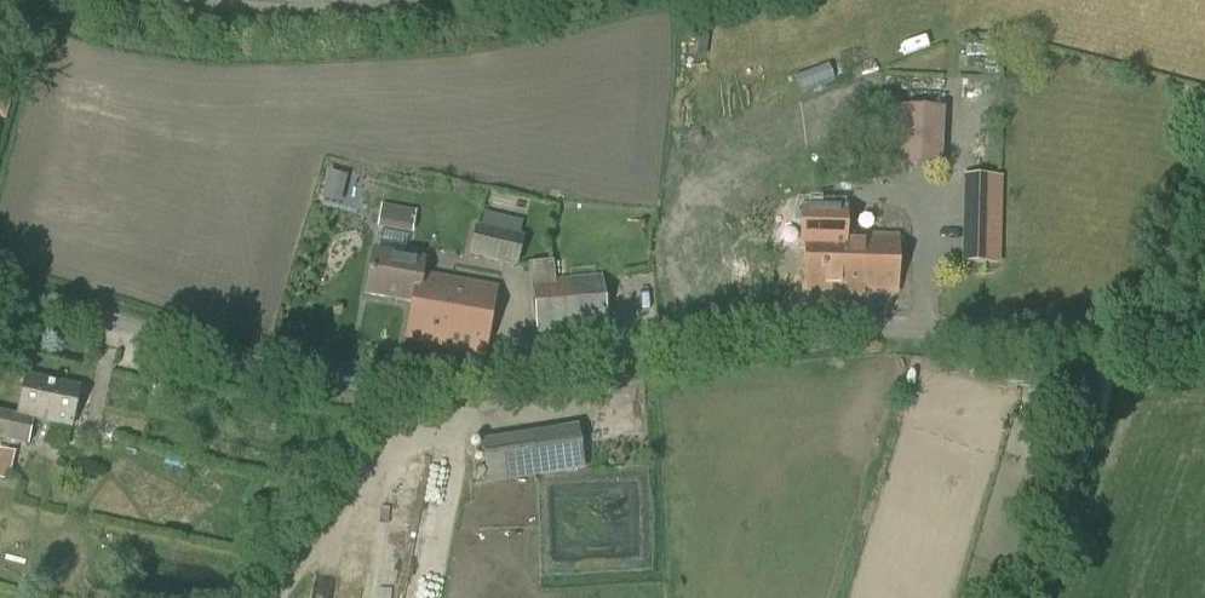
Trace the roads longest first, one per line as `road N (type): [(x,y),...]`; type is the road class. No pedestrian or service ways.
road 1 (unclassified): [(1204,350),(872,331),(408,382),(340,382),(0,287)]

